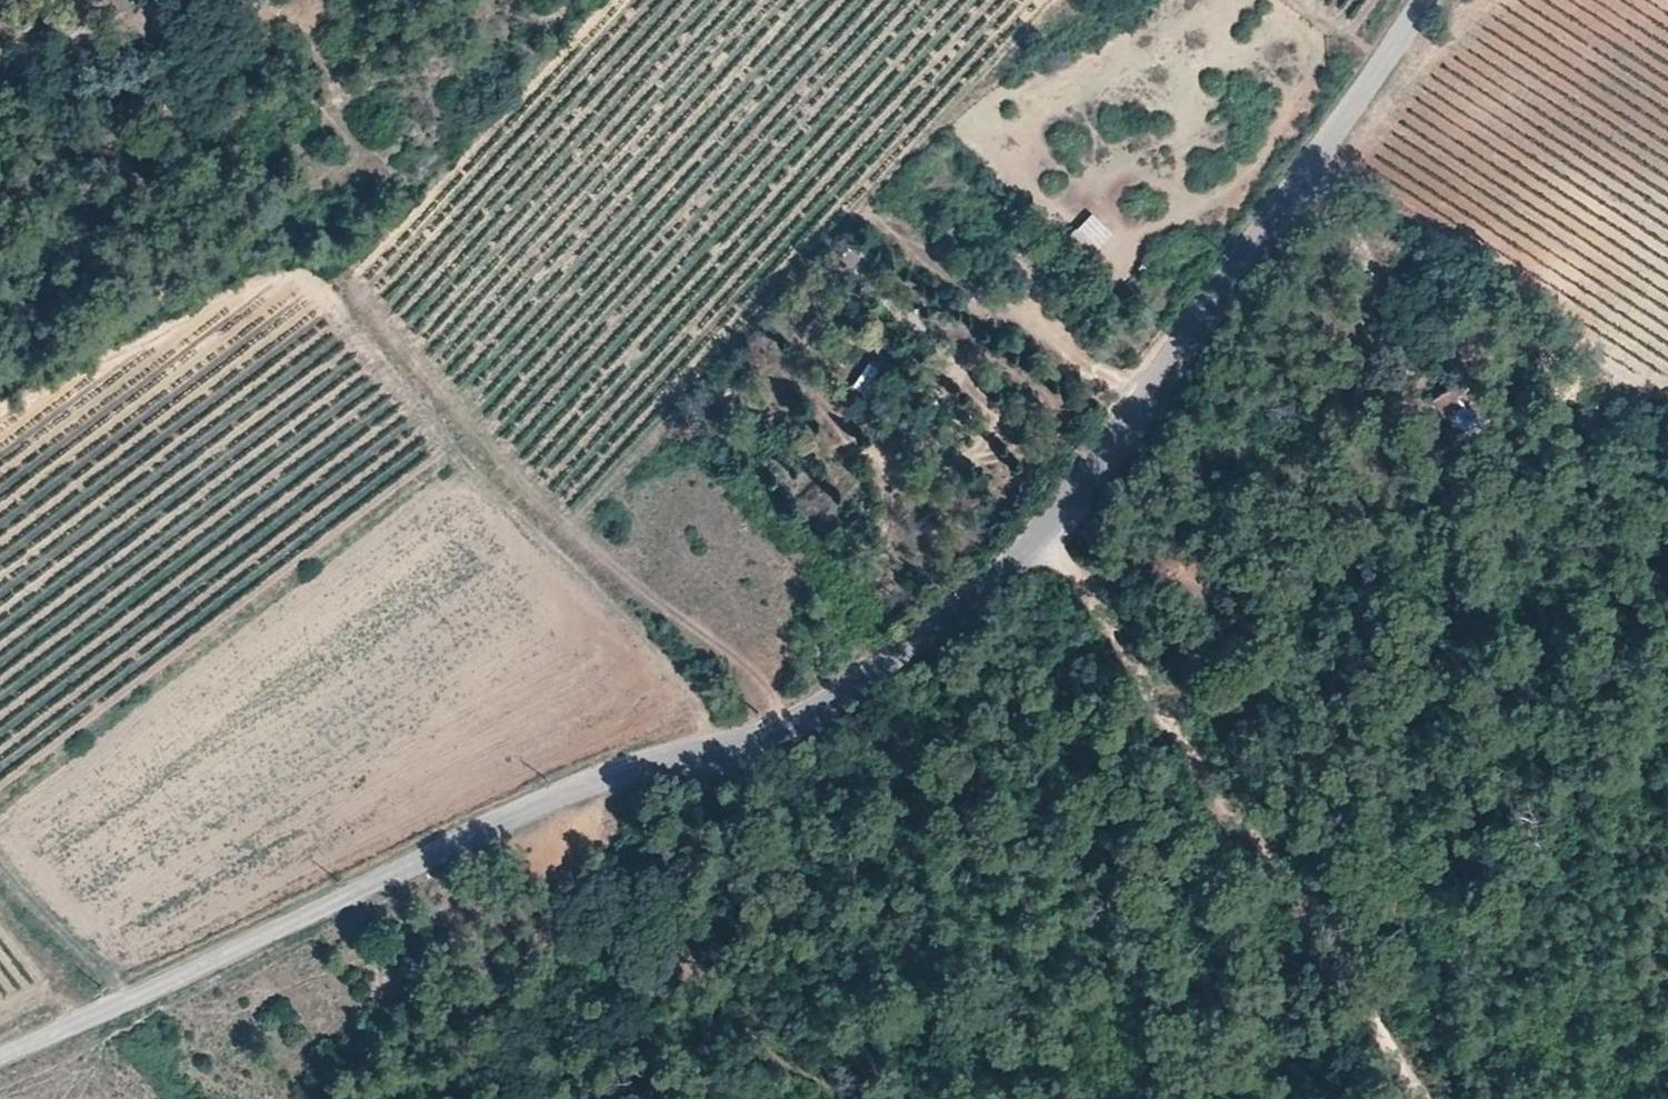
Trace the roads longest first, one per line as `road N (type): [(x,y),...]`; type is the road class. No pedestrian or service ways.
road 1 (tertiary): [(1439,0),(1080,504),(908,687),(845,726),(609,780),(437,866),(0,1059)]
road 2 (track): [(1053,536),(1346,937),(1402,1068),(1423,1098)]

